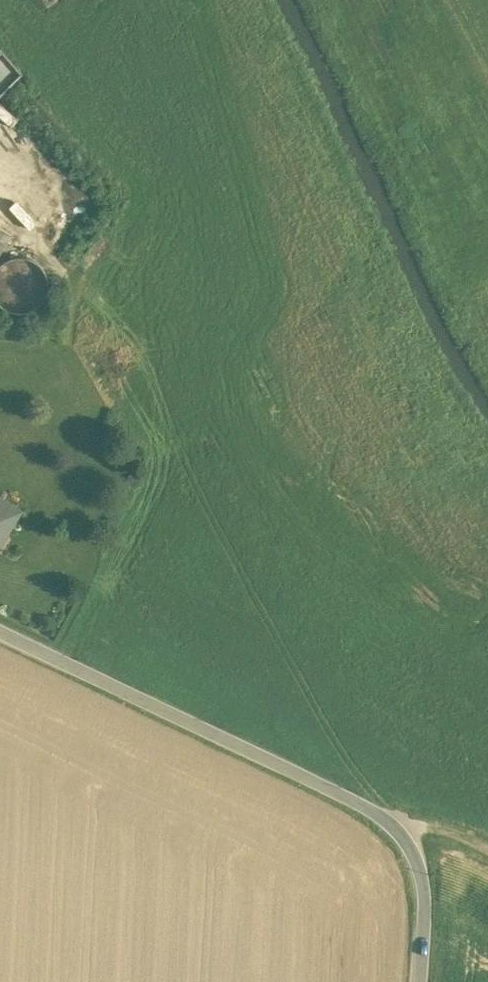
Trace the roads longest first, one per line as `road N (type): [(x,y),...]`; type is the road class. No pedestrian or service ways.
road 1 (tertiary): [(423,981),(426,873),(398,825),(0,625)]

